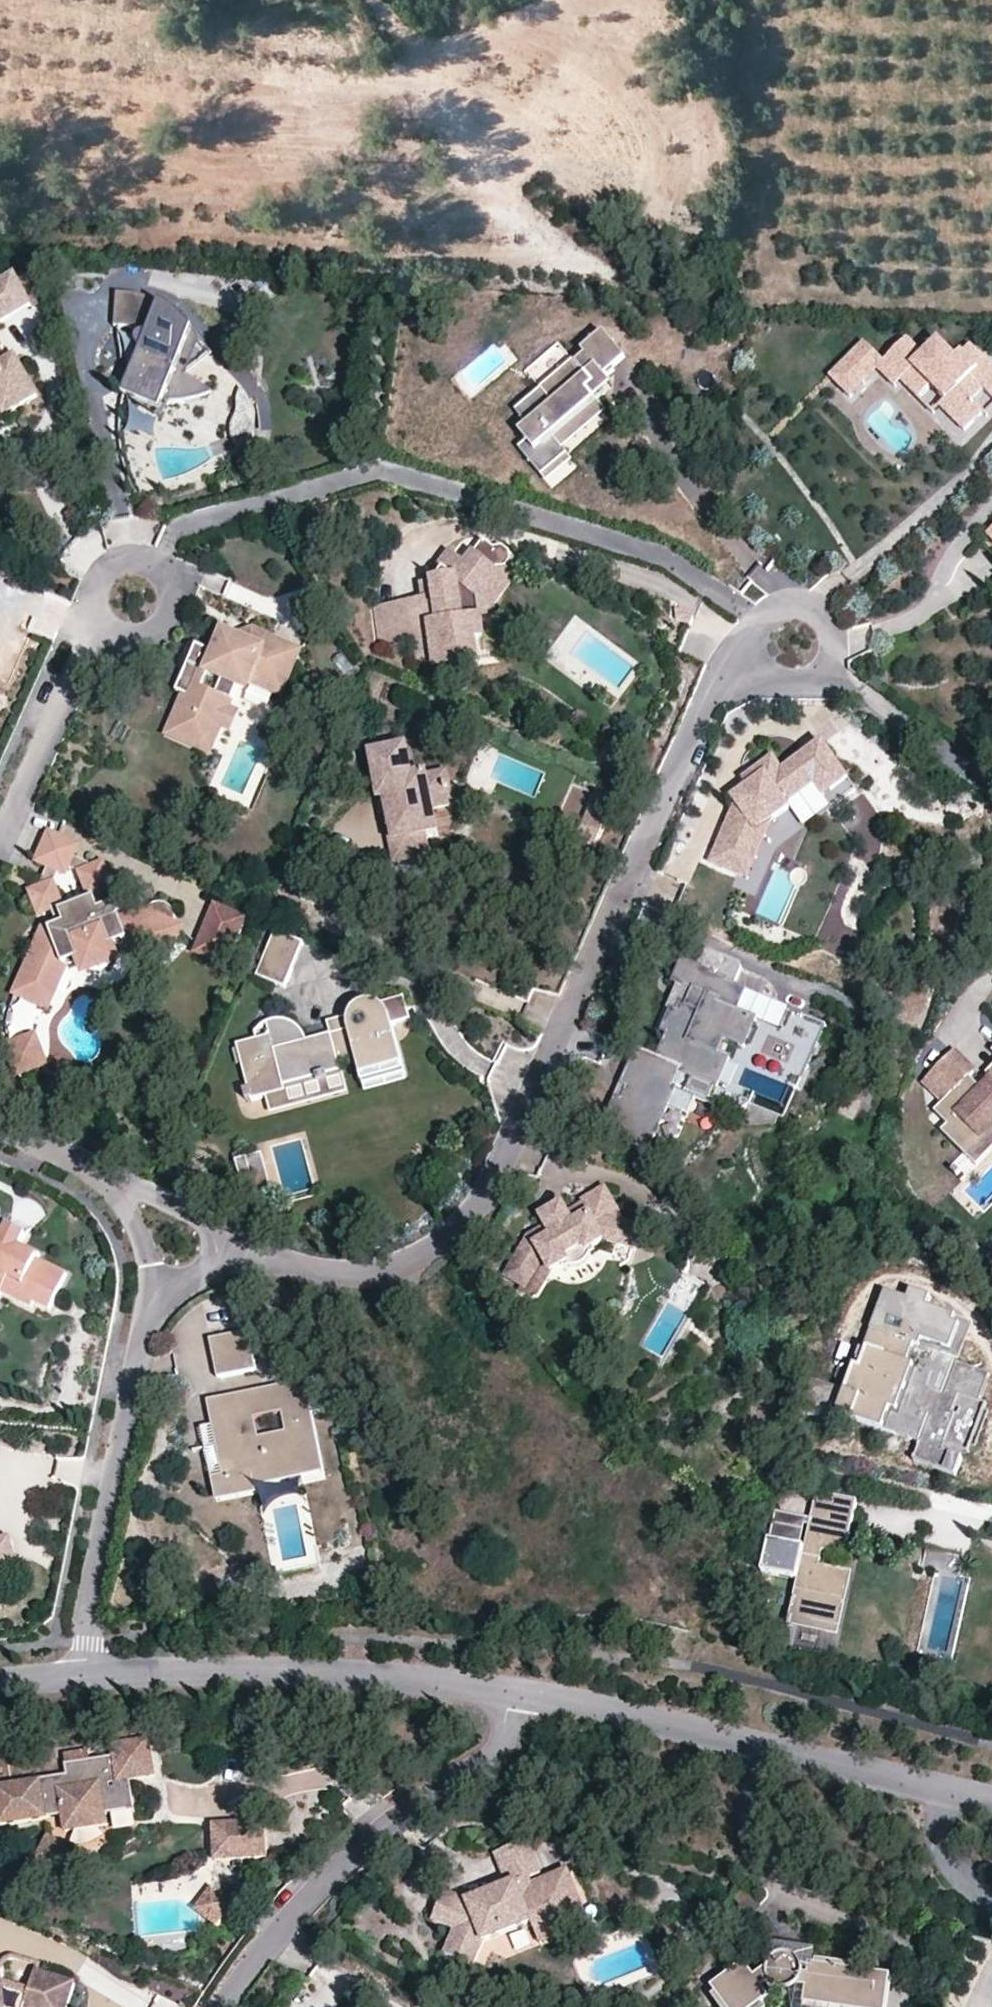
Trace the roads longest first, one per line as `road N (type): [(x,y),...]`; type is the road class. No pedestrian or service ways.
road 1 (residential): [(193,1273),(230,1262),(344,1276),(409,1267),(447,1246),(480,1214),(514,1155),(724,680),(758,659)]
road 2 (residential): [(514,1694),(991,1798)]
road 3 (residential): [(225,2006),(264,1948),(347,1861),(494,1756),(514,1694)]
road 4 (residential): [(85,1672),(267,1671),(514,1694)]
road 5 (residential): [(85,1672),(87,1600),(138,1350),(156,1302),(193,1273)]
road 6 (residential): [(0,816),(74,646),(136,596)]
road 7 (residential): [(193,1273),(178,1238),(106,1179),(0,1133)]
road 8 (residential): [(758,659),(774,678),(807,680),(826,664),(831,636),(814,612),(786,606),(762,622),(755,650)]

